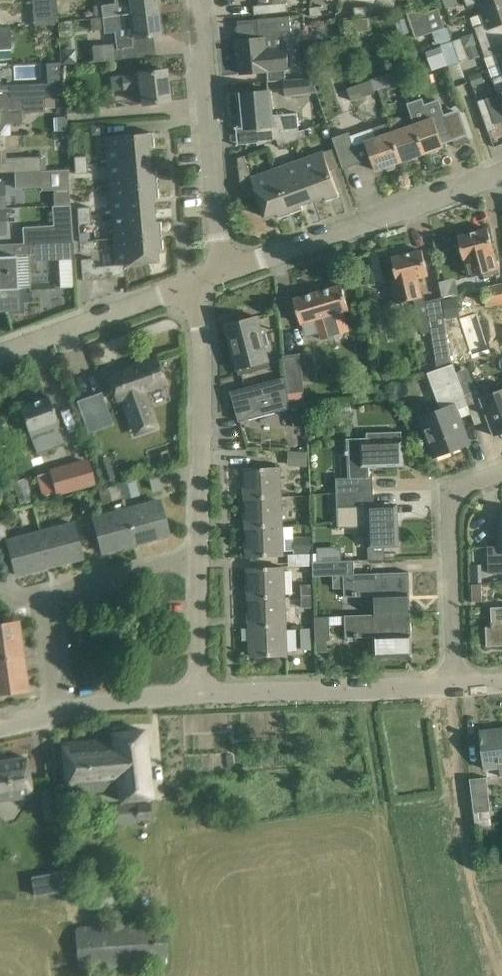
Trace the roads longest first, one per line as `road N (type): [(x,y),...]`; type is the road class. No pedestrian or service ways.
road 1 (residential): [(62,715),(42,588),(205,557)]
road 2 (residential): [(501,175),(225,272)]
road 3 (track): [(452,685),(487,975)]
road 4 (residential): [(205,557),(203,280)]
road 5 (residential): [(225,272),(200,0)]
road 6 (unclassified): [(452,685),(200,692)]
road 7 (residential): [(501,472),(448,492),(452,685)]
road 8 (residential): [(203,280),(0,356)]
road 9 (unclassified): [(200,692),(62,715)]
road 10 (residential): [(200,692),(205,557)]

